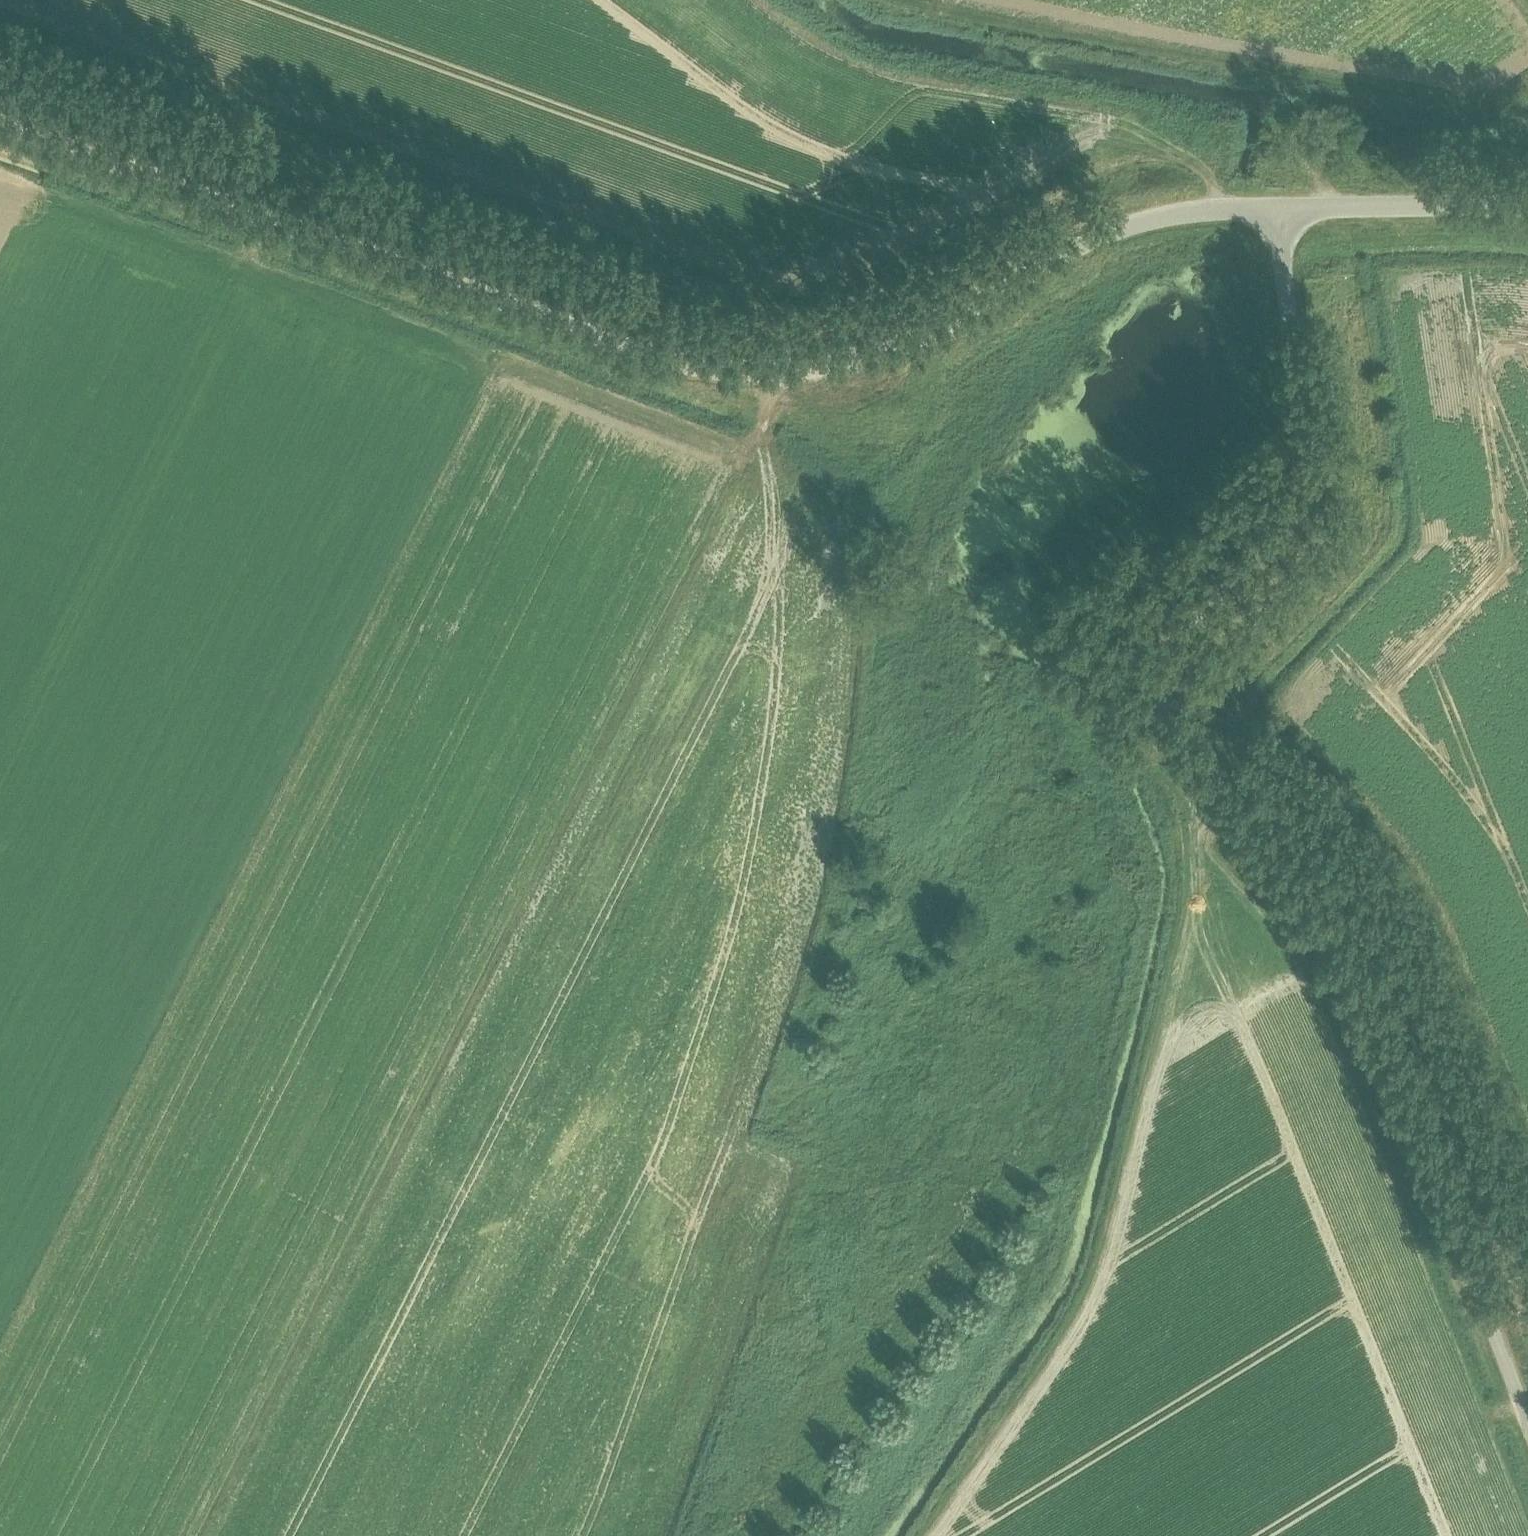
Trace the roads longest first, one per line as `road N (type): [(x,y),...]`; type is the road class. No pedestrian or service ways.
road 1 (unclassified): [(1527,1419),(1354,984),(1286,877),(1178,753),(1163,712),(1164,675),(1178,644),(1278,543),(1303,488),(1278,206)]
road 2 (tertiary): [(1278,206),(1164,215),(1099,237),(897,348),(755,372),(657,356),(0,122)]
road 3 (tertiary): [(1278,206),(1527,204)]

